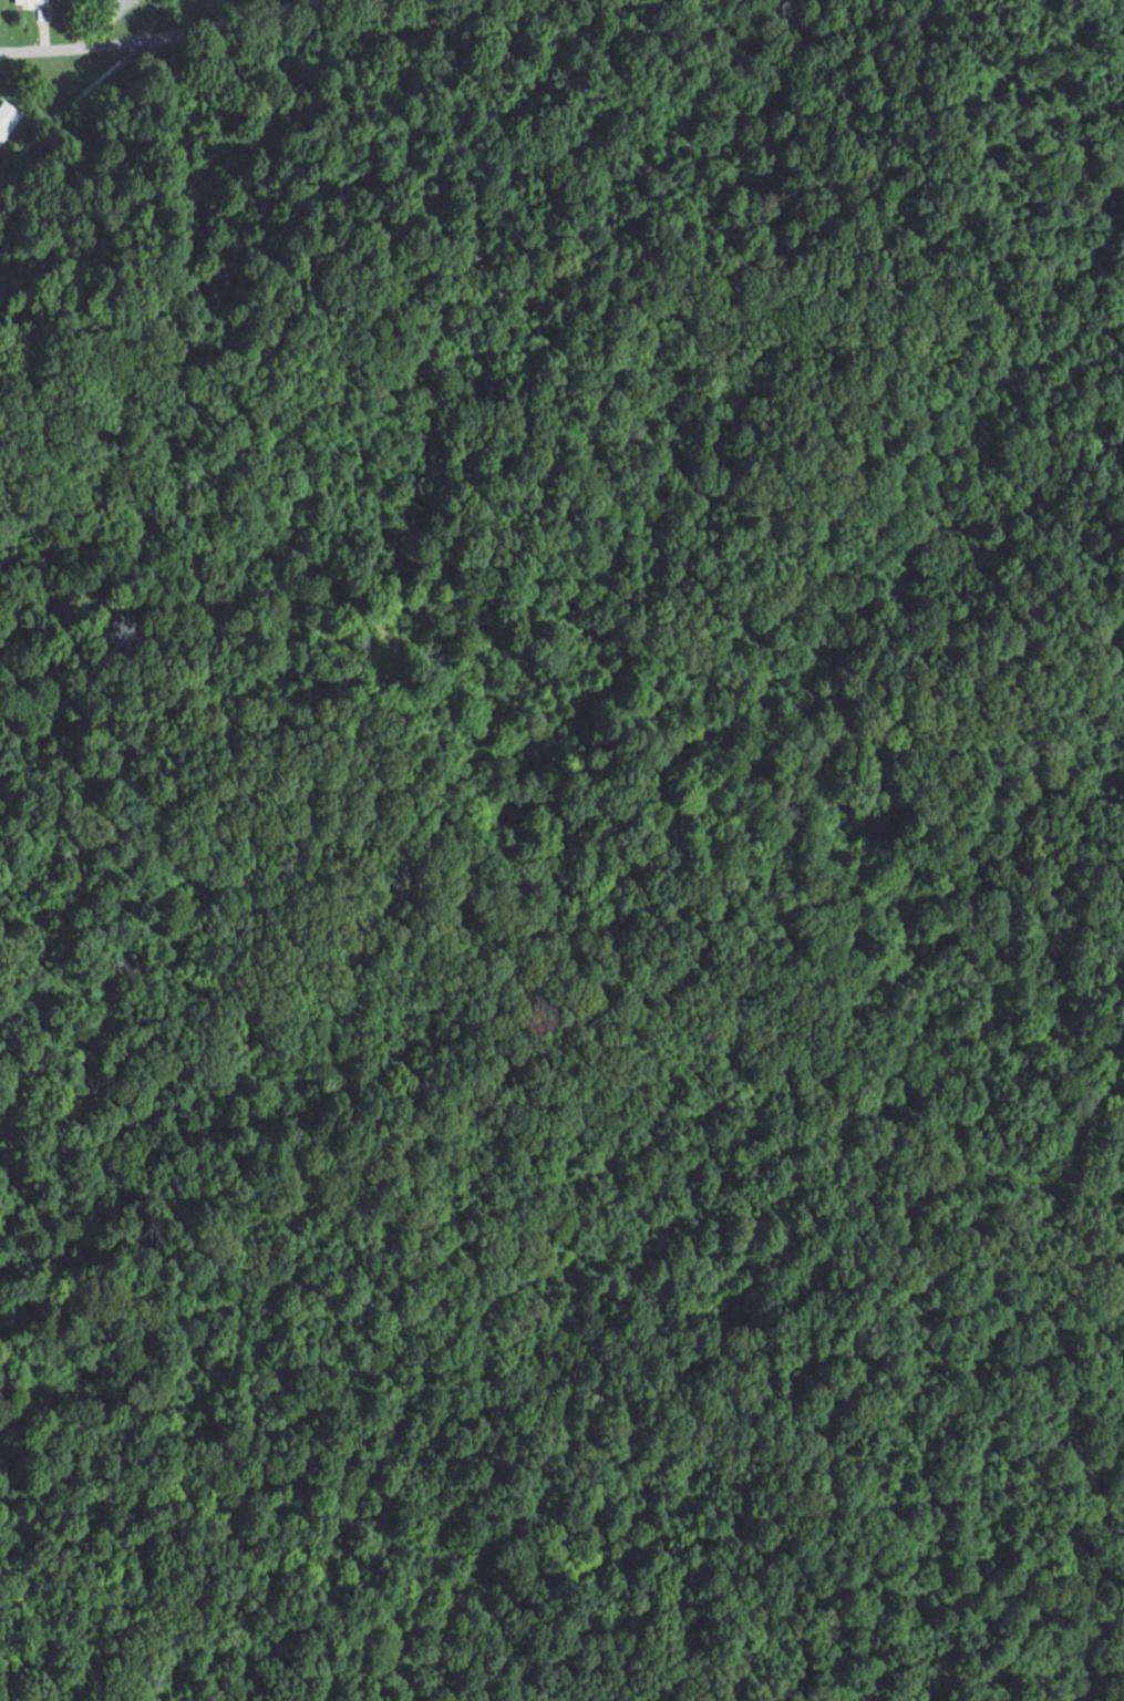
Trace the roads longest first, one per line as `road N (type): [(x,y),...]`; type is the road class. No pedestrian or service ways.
road 1 (residential): [(320,0),(176,37),(0,53)]

